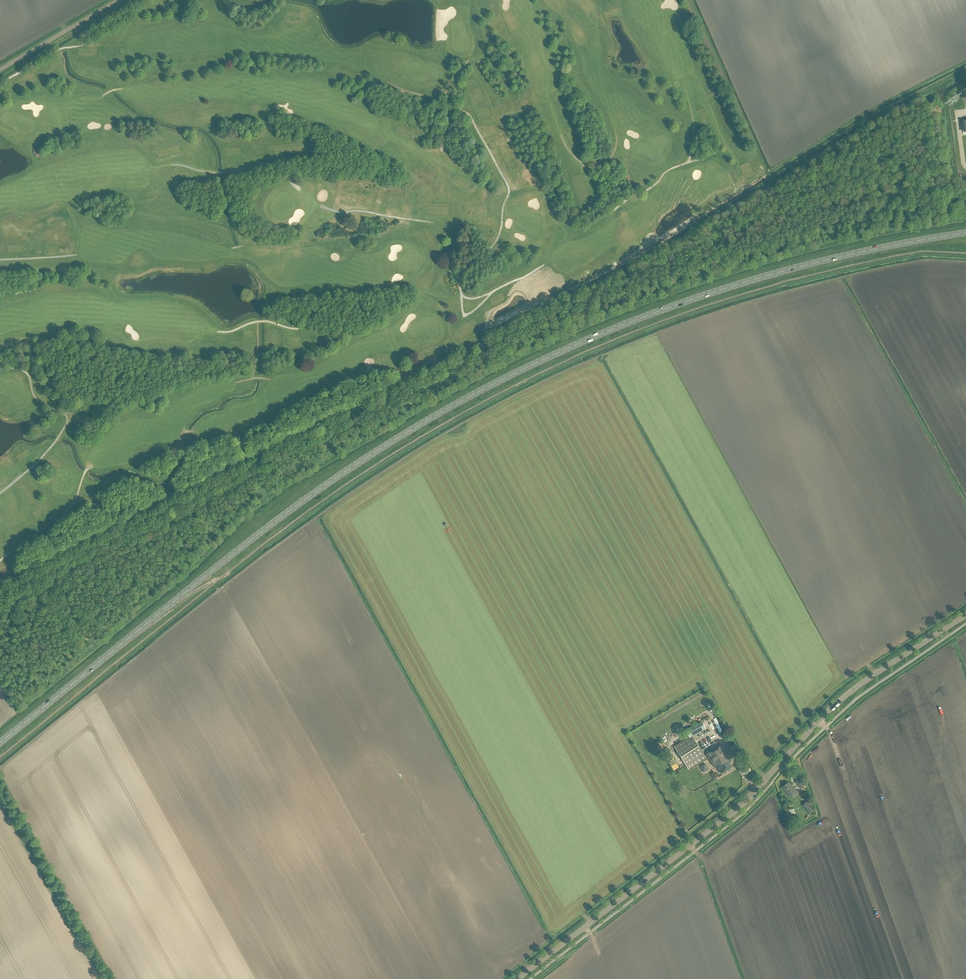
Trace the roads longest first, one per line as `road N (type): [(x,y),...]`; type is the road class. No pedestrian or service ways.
road 1 (primary): [(0,743),(276,521),(474,395),(722,290),(965,234)]
road 2 (track): [(0,585),(671,245)]
road 3 (tertiary): [(518,978),(740,805),(855,688),(965,614)]
road 4 (track): [(483,352),(0,598)]
road 5 (track): [(965,192),(705,256),(483,352)]
road 6 (unclassified): [(0,70),(119,0)]

